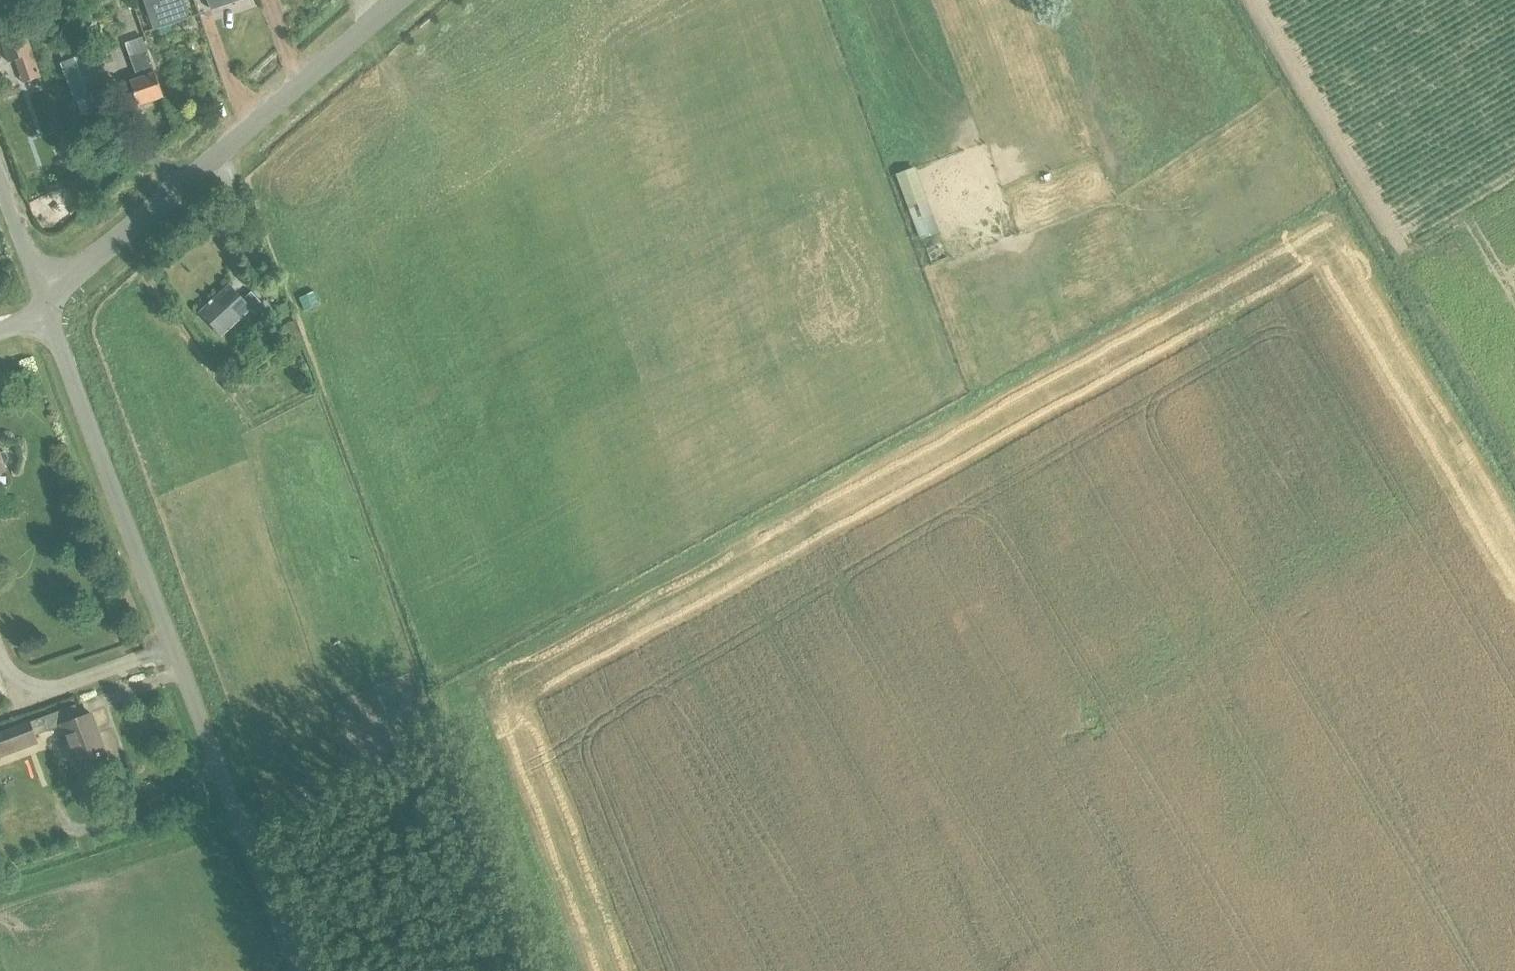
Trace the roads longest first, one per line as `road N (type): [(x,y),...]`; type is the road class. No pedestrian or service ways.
road 1 (unclassified): [(293,970),(48,313)]
road 2 (unclassified): [(48,313),(70,281),(399,0)]
road 3 (unclassified): [(48,313),(0,182)]

